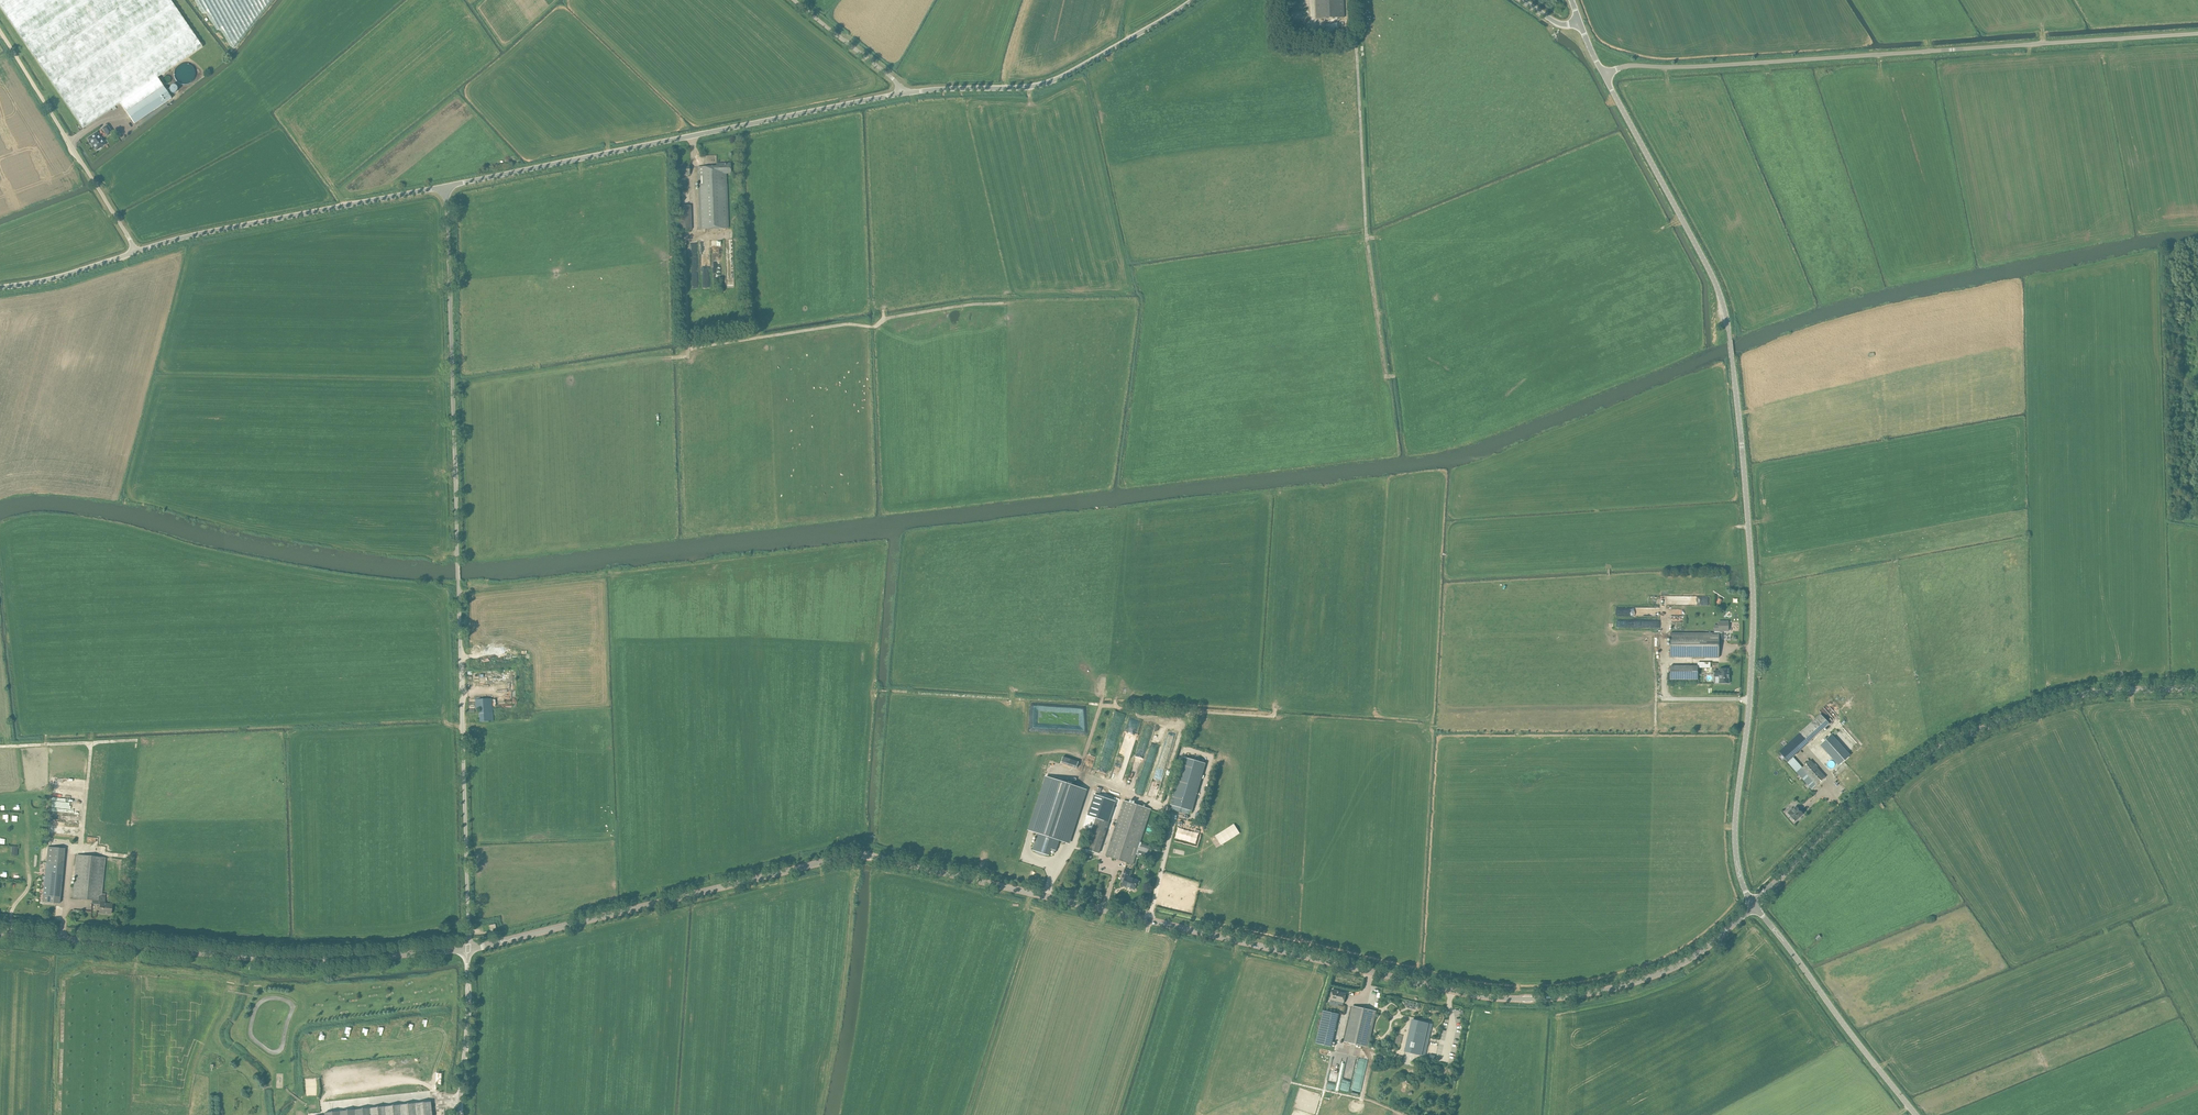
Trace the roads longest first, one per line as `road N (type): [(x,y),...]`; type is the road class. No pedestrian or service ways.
road 1 (tertiary): [(1753,904),(1687,961),(1634,983),(1554,998),(1494,998),(859,856)]
road 2 (unclassified): [(1753,904),(1735,850),(1753,597),(1727,318),(1712,275),(1603,73)]
road 3 (unclassified): [(468,949),(444,188)]
road 4 (unclassified): [(1603,73),(2197,33)]
road 5 (tertiary): [(1753,904),(1871,793),(1950,739),(2054,700),(2197,686)]
road 6 (tertiary): [(0,935),(297,962),(468,949)]
road 7 (unclassified): [(444,188),(903,93)]
road 8 (tertiary): [(468,949),(859,856)]
road 9 (unclassified): [(135,252),(444,188)]
road 10 (unclassified): [(903,93),(1051,82),(1195,0)]
road 11 (unclassified): [(1916,1114),(1753,904)]
road 12 (unclassified): [(135,252),(0,32)]
road 13 (unclassified): [(459,1114),(468,949)]
road 14 (unclassified): [(903,93),(795,0)]
road 15 (unclassified): [(0,287),(135,252)]

